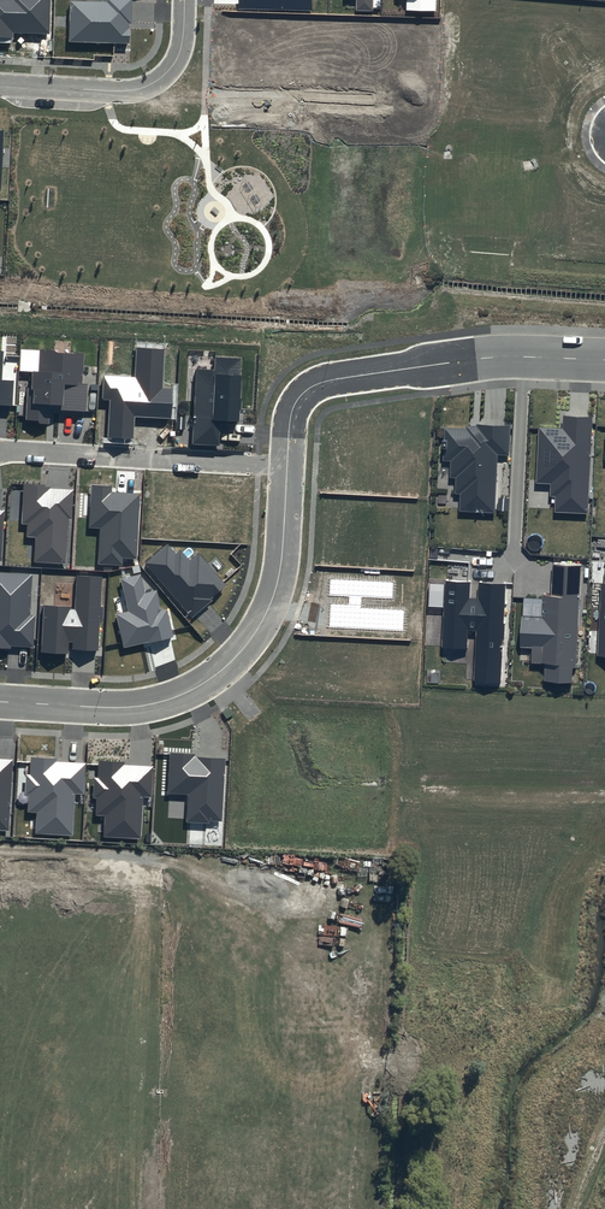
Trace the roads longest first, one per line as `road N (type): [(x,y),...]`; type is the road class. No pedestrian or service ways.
road 1 (residential): [(0,701),(124,708),(205,683),(235,658),(272,600),(286,467)]
road 2 (residential): [(286,467),(0,452)]
road 3 (residential): [(0,83),(143,86),(175,61),(183,0)]
road 4 (residential): [(447,362),(604,360)]
road 5 (residential): [(447,362),(313,386)]

